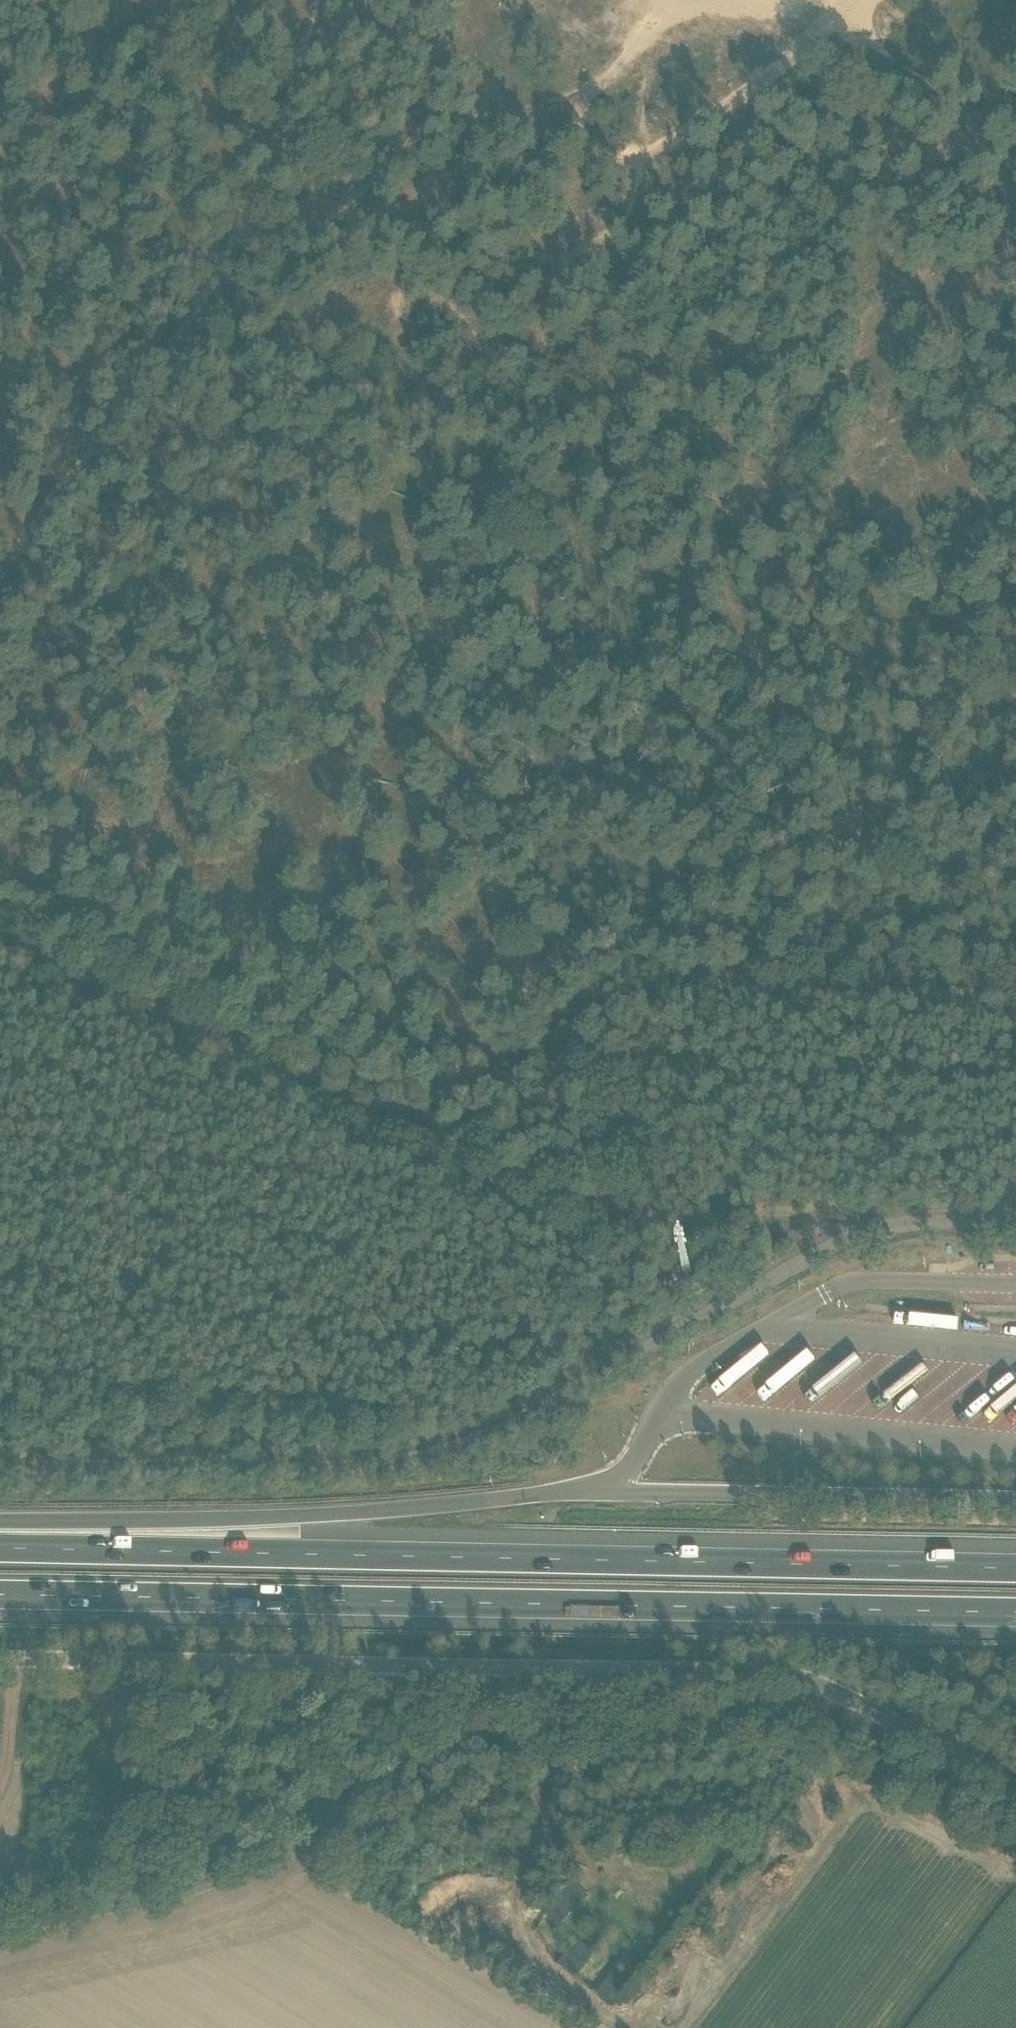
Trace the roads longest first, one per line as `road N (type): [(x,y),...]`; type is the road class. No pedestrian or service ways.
road 1 (unclassified): [(1015,1222),(898,1225),(825,1249),(445,1445),(360,1466),(0,1463)]
road 2 (unclassified): [(0,1654),(794,1676),(1015,1787)]
road 3 (motorway): [(1015,1569),(0,1549)]
road 4 (motorway): [(0,1594),(1015,1611)]
road 5 (track): [(879,1229),(608,1232),(328,1121),(147,1030),(0,970)]
road 6 (track): [(309,0),(278,116),(215,255),(0,605)]
road 7 (track): [(728,0),(609,38),(524,79),(416,156),(297,272),(262,272),(215,255)]
road 8 (motorway): [(549,1494),(241,1519),(0,1523)]

